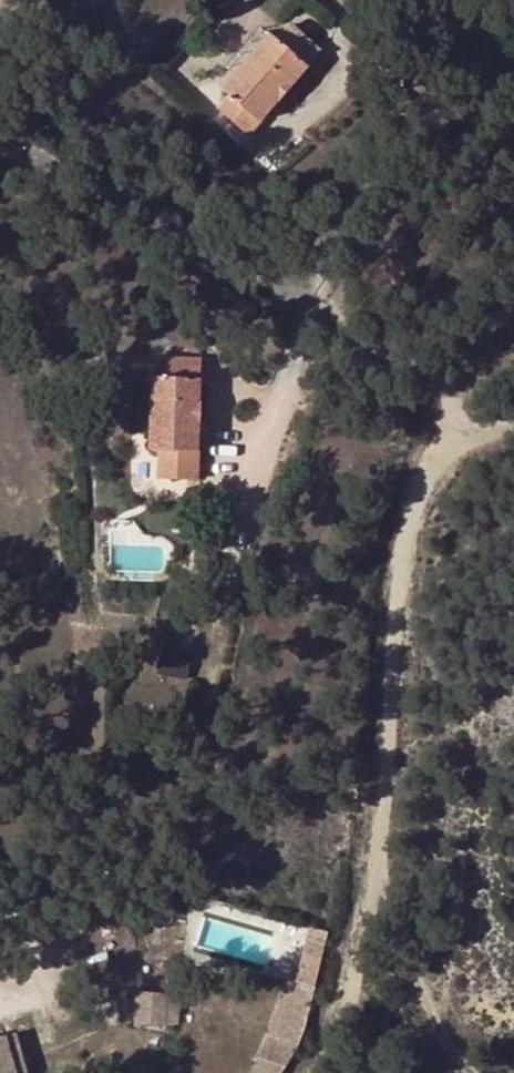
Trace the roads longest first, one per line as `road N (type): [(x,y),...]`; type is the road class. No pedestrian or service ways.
road 1 (residential): [(0,149),(269,277),(299,281),(322,264),(441,105),(478,81),(513,75)]

